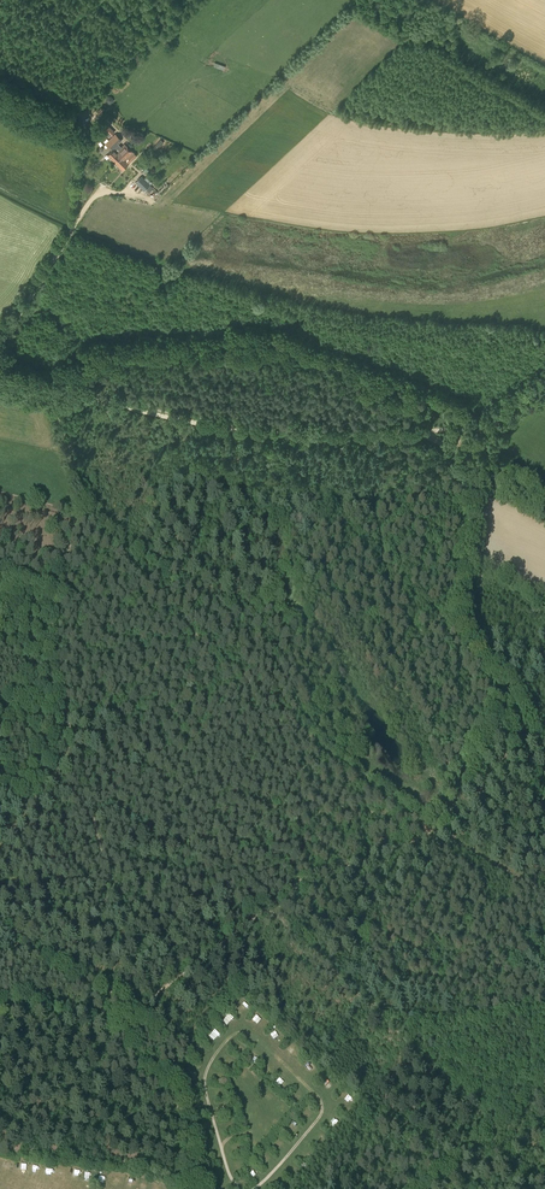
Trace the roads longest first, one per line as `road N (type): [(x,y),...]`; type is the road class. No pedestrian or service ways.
road 1 (track): [(422,433),(259,434),(0,376)]
road 2 (track): [(494,698),(459,613),(476,465)]
road 3 (track): [(194,1188),(179,1111),(124,1022)]
road 4 (track): [(544,1074),(420,1188)]
road 5 (track): [(544,809),(494,698)]
road 6 (track): [(240,1188),(229,1177),(204,1077)]

